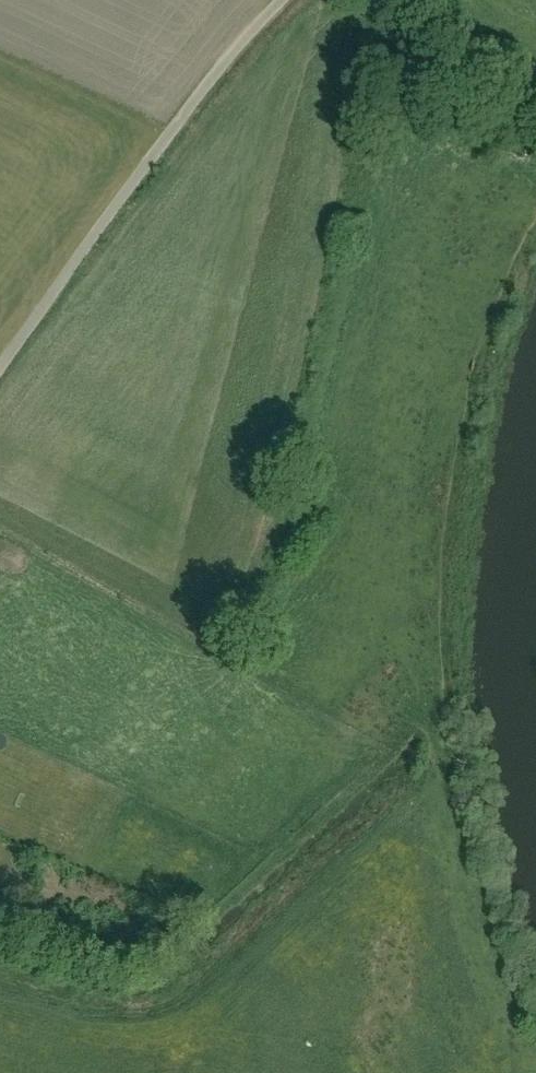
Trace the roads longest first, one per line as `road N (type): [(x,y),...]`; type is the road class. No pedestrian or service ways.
road 1 (unclassified): [(0,368),(171,131),(280,0)]

